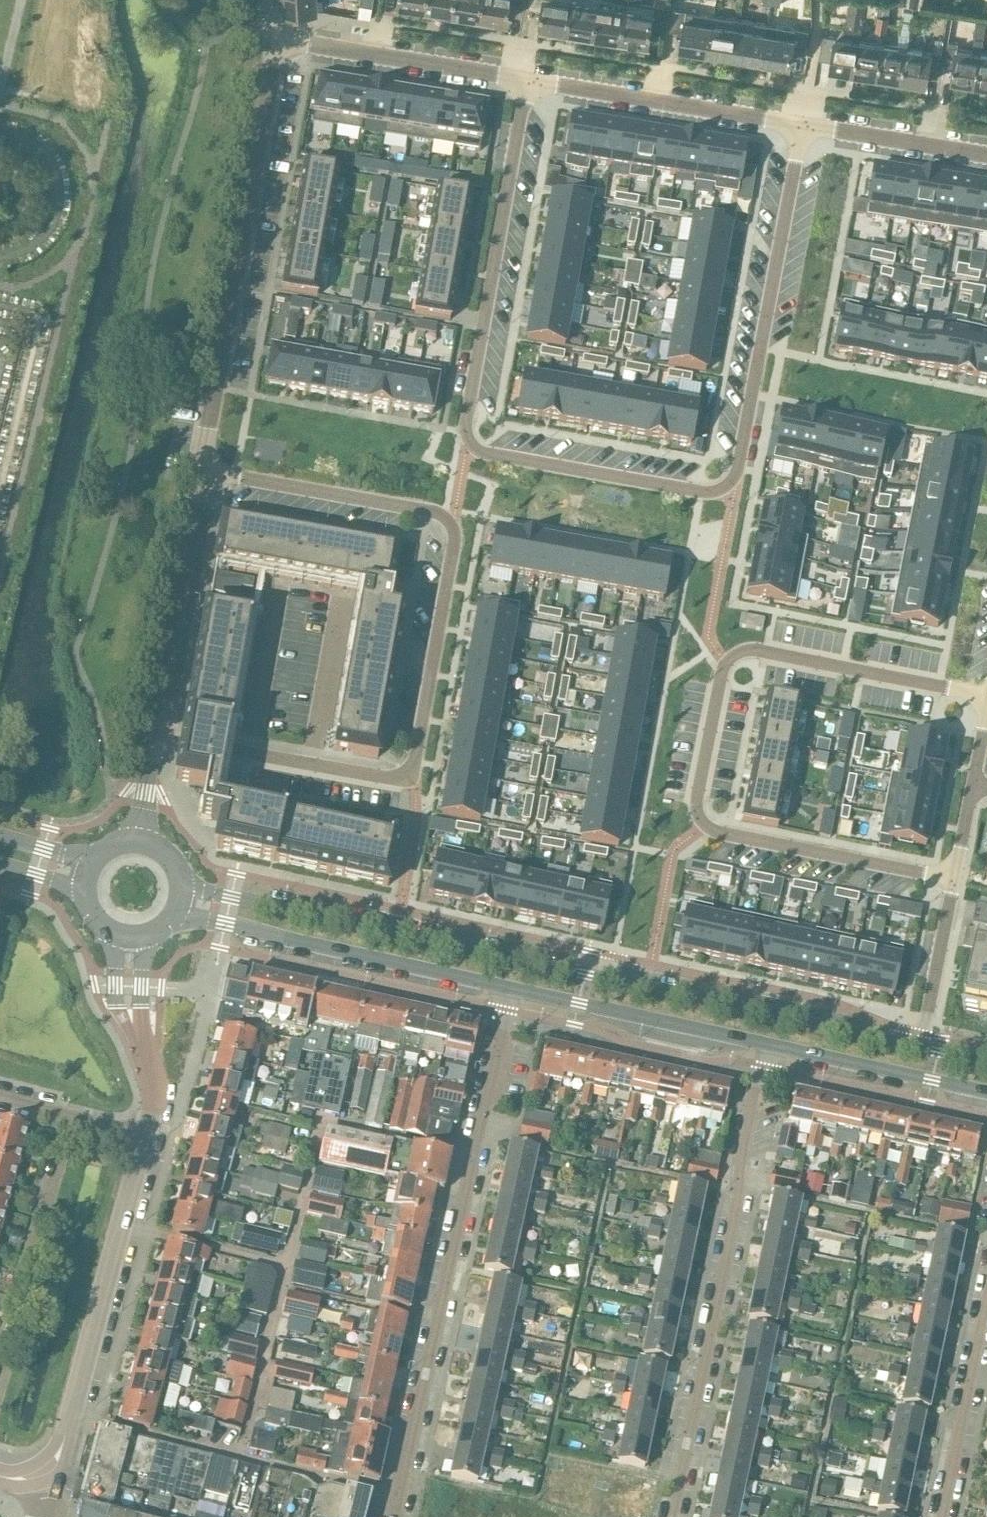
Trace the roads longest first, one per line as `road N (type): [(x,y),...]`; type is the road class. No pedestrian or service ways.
road 1 (residential): [(527,81),(466,421),(470,446),(711,492),(736,482),(801,124)]
road 2 (residential): [(154,734),(400,780),(414,768),(440,634),(457,532),(440,511),(203,471)]
road 3 (tertiary): [(918,1046),(184,885)]
road 4 (residential): [(954,878),(708,829),(695,805),(724,666),(740,650),(986,692)]
road 5 (residential): [(506,986),(393,1516)]
road 6 (residential): [(672,1516),(742,1157),(774,1045)]
road 7 (residential): [(203,471),(275,37)]
road 8 (residential): [(141,1135),(66,1439),(58,1467),(41,1477)]
road 9 (tertiary): [(178,913),(506,986)]
road 10 (residential): [(801,124),(527,81)]
road 11 (tertiary): [(506,986),(774,1045)]
road 12 (residential): [(71,1118),(0,1381)]
road 13 (residential): [(154,734),(203,471)]
road 14 (residential): [(527,81),(275,37)]
road 15 (residential): [(986,1277),(939,1516)]
road 16 (tertiary): [(774,1045),(986,1097)]
road 17 (residential): [(986,155),(801,124)]
road 18 (residential): [(948,906),(918,1046)]
road 19 (residential): [(114,936),(116,1007),(149,1066)]
road 20 (residential): [(149,1066),(141,1008),(146,938)]

